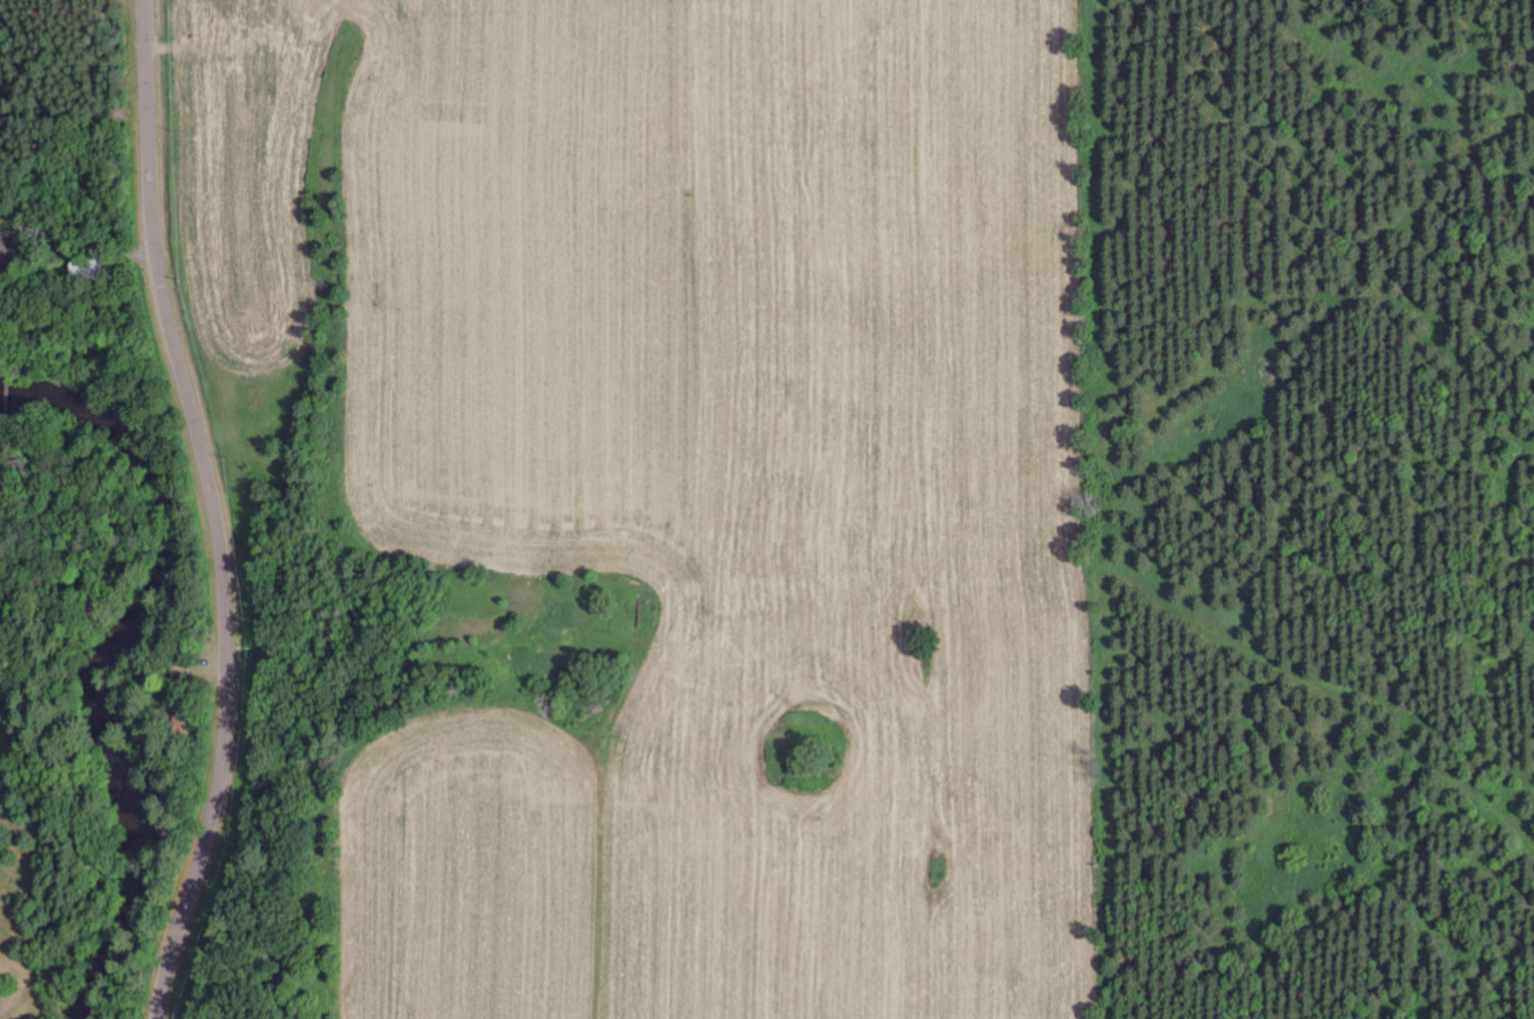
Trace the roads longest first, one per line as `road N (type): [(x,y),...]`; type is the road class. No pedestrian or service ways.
road 1 (residential): [(170,1018),(226,813),(234,702),(231,601),(214,492),(149,190),(146,0)]

